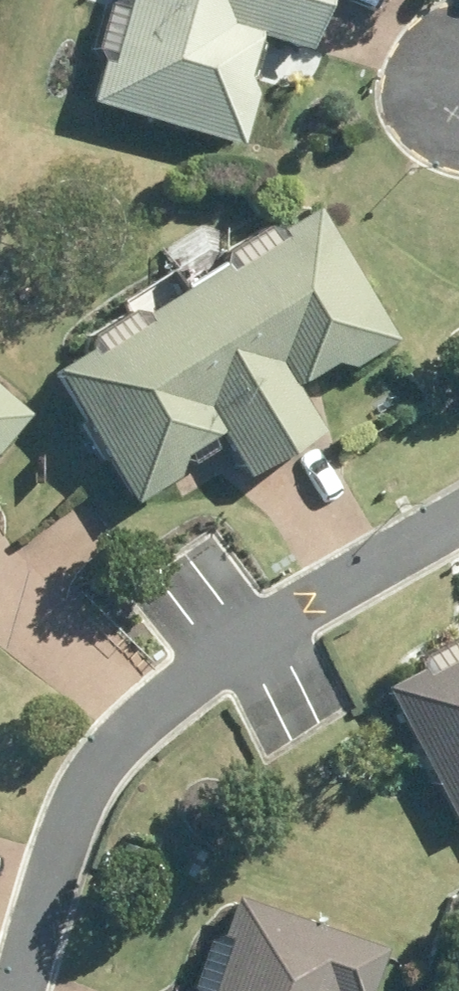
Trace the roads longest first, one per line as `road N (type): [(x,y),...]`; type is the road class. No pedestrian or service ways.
road 1 (residential): [(458,513),(194,675),(101,761),(62,844),(21,990)]

